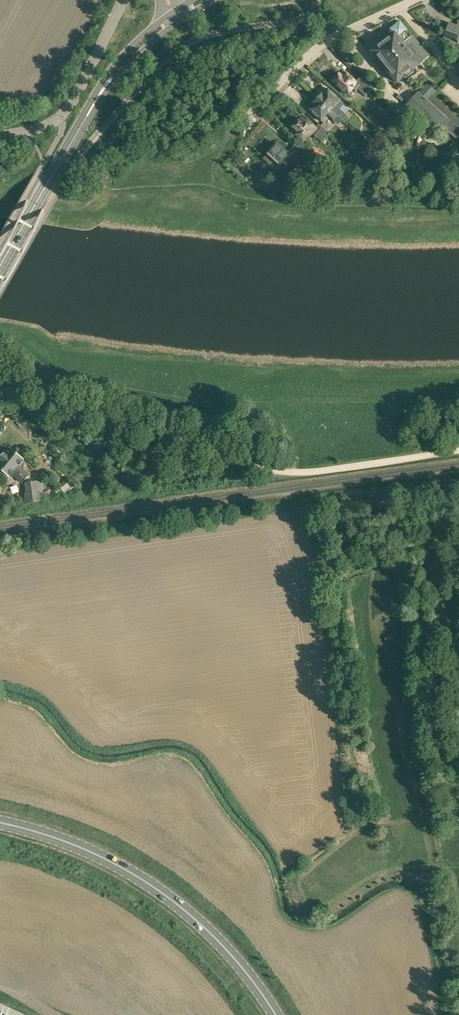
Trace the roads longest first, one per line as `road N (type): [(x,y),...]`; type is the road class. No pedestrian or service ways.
road 1 (primary): [(0,822),(81,847),(164,894),(226,950),(276,1014)]
road 2 (track): [(168,435),(298,472),(458,449)]
road 3 (residential): [(255,115),(313,52),(414,0)]
road 4 (unclassified): [(0,136),(62,115),(123,0)]
road 5 (track): [(168,435),(37,391),(0,392)]
road 6 (tertiary): [(0,267),(86,117)]
road 7 (tertiary): [(178,8),(116,64),(86,117)]
road 8 (tertiary): [(86,117),(140,51),(186,16)]

